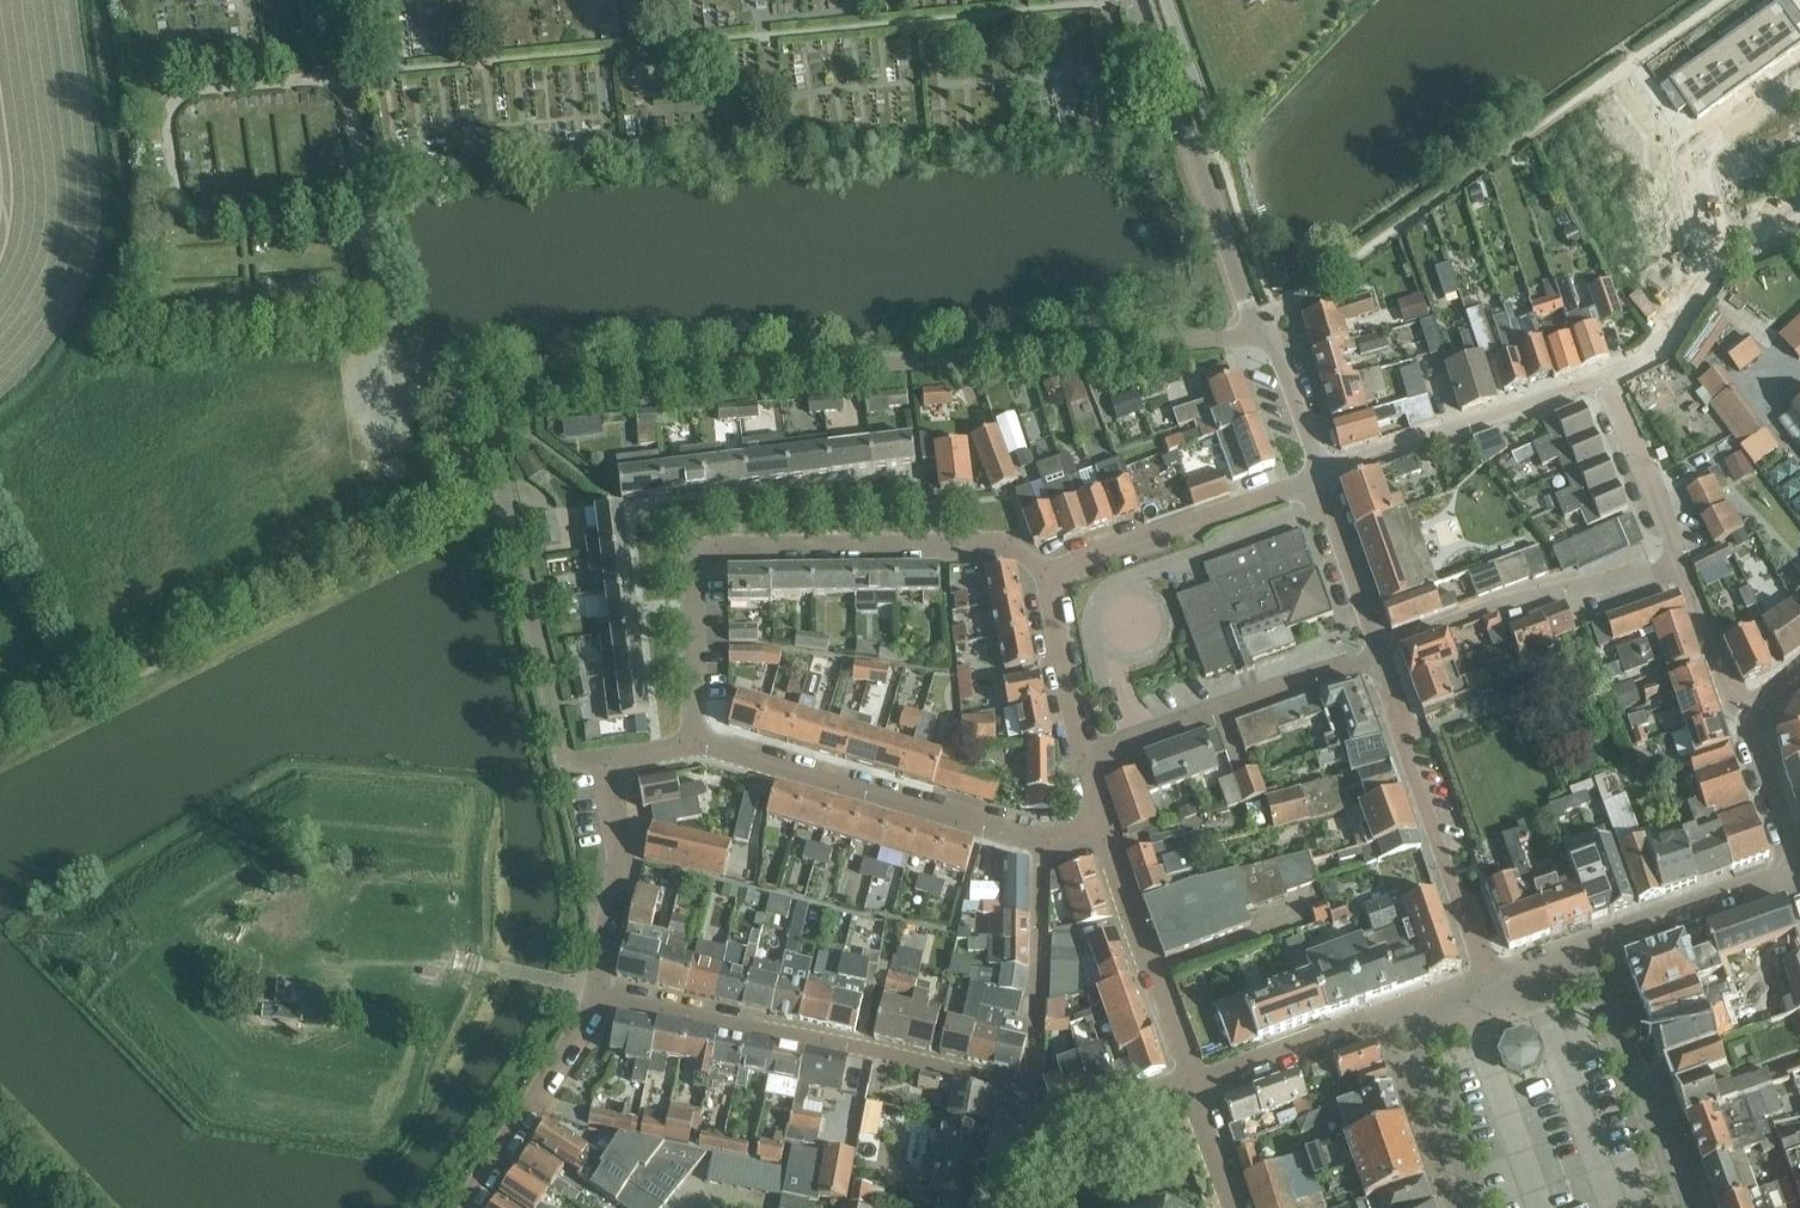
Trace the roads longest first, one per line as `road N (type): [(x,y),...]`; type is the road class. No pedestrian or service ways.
road 1 (residential): [(699,745),(692,576),(709,550),(991,543),(1043,574)]
road 2 (tertiary): [(1318,479),(1139,0)]
road 3 (residential): [(1025,1090),(603,994)]
road 4 (residential): [(1043,844),(699,745)]
road 5 (tertiary): [(1491,982),(1380,653)]
road 6 (residential): [(603,994),(619,890),(603,760),(699,745)]
road 7 (residential): [(1380,653),(1502,604),(1679,564)]
road 8 (residential): [(1089,758),(1380,653)]
road 9 (residential): [(1318,479),(1603,380)]
road 10 (residential): [(1043,574),(1318,479)]
road 11 (residential): [(1192,1084),(1100,824)]
road 12 (tertiary): [(1676,1207),(1584,948)]
road 13 (residential): [(470,1207),(603,994)]
road 14 (residential): [(1025,1090),(1043,844)]
road 15 (residential): [(1584,948),(1797,875)]
road 16 (residential): [(1192,1084),(1403,1015)]
road 17 (residential): [(1728,239),(1701,157),(1799,85)]
road 18 (tertiary): [(1403,1015),(1471,1207)]
road 19 (residential): [(1603,380),(1679,564)]
road 20 (residential): [(1603,380),(1654,354),(1728,239)]
road 21 (residential): [(1011,1142),(1192,1084)]
road 22 (residential): [(1089,758),(1043,574)]
road 23 (tertiary): [(1380,653),(1318,479)]
road 24 (residential): [(1797,875),(1750,748),(1752,712)]
road 25 (residential): [(1752,712),(1728,696),(1679,564)]
road 26 (residential): [(1237,1207),(1192,1084)]

